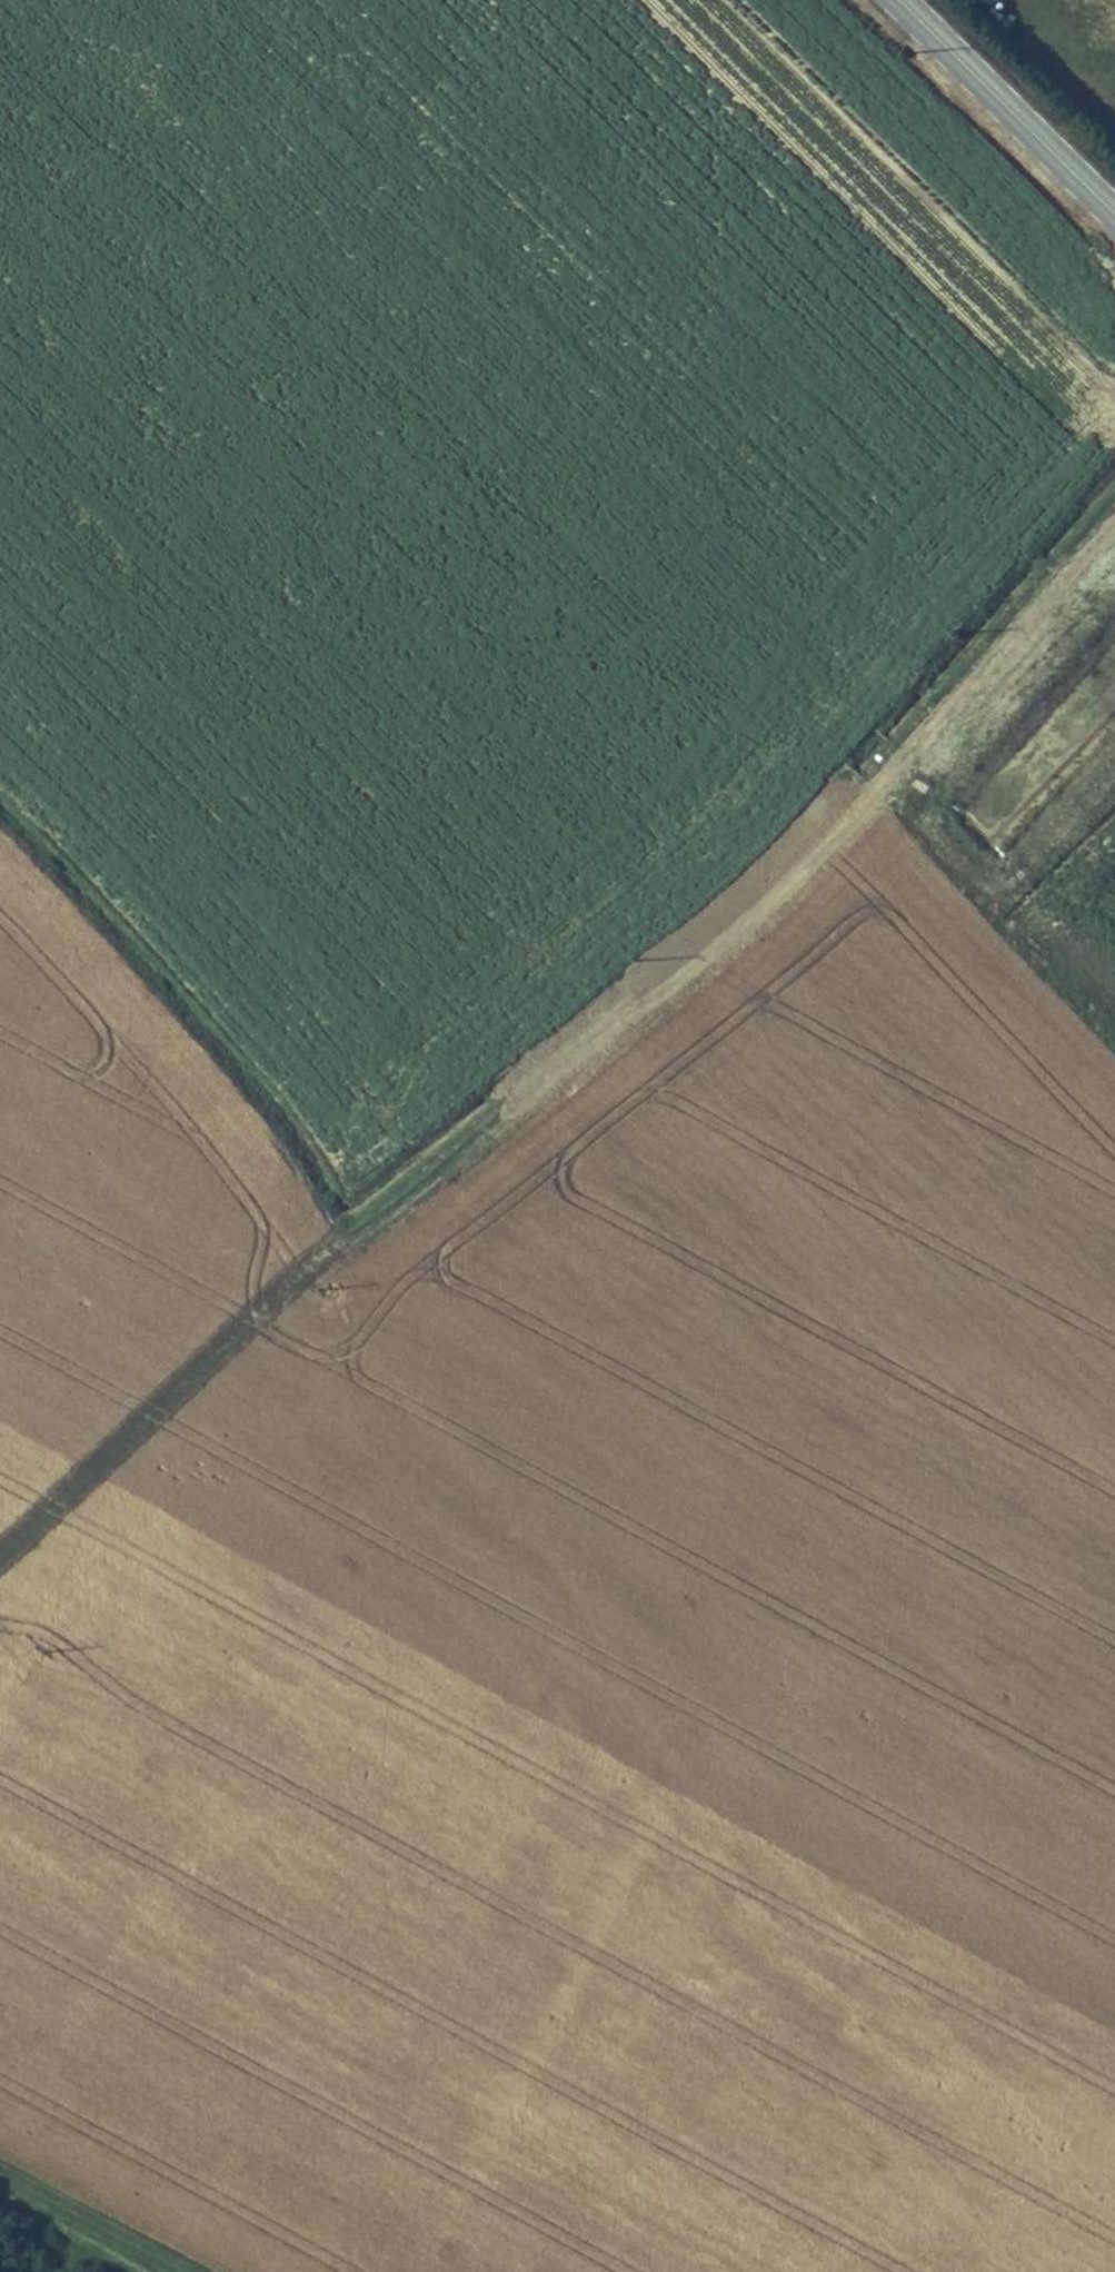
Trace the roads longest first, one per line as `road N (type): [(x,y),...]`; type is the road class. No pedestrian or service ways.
road 1 (unclassified): [(893,0),(1114,221)]

